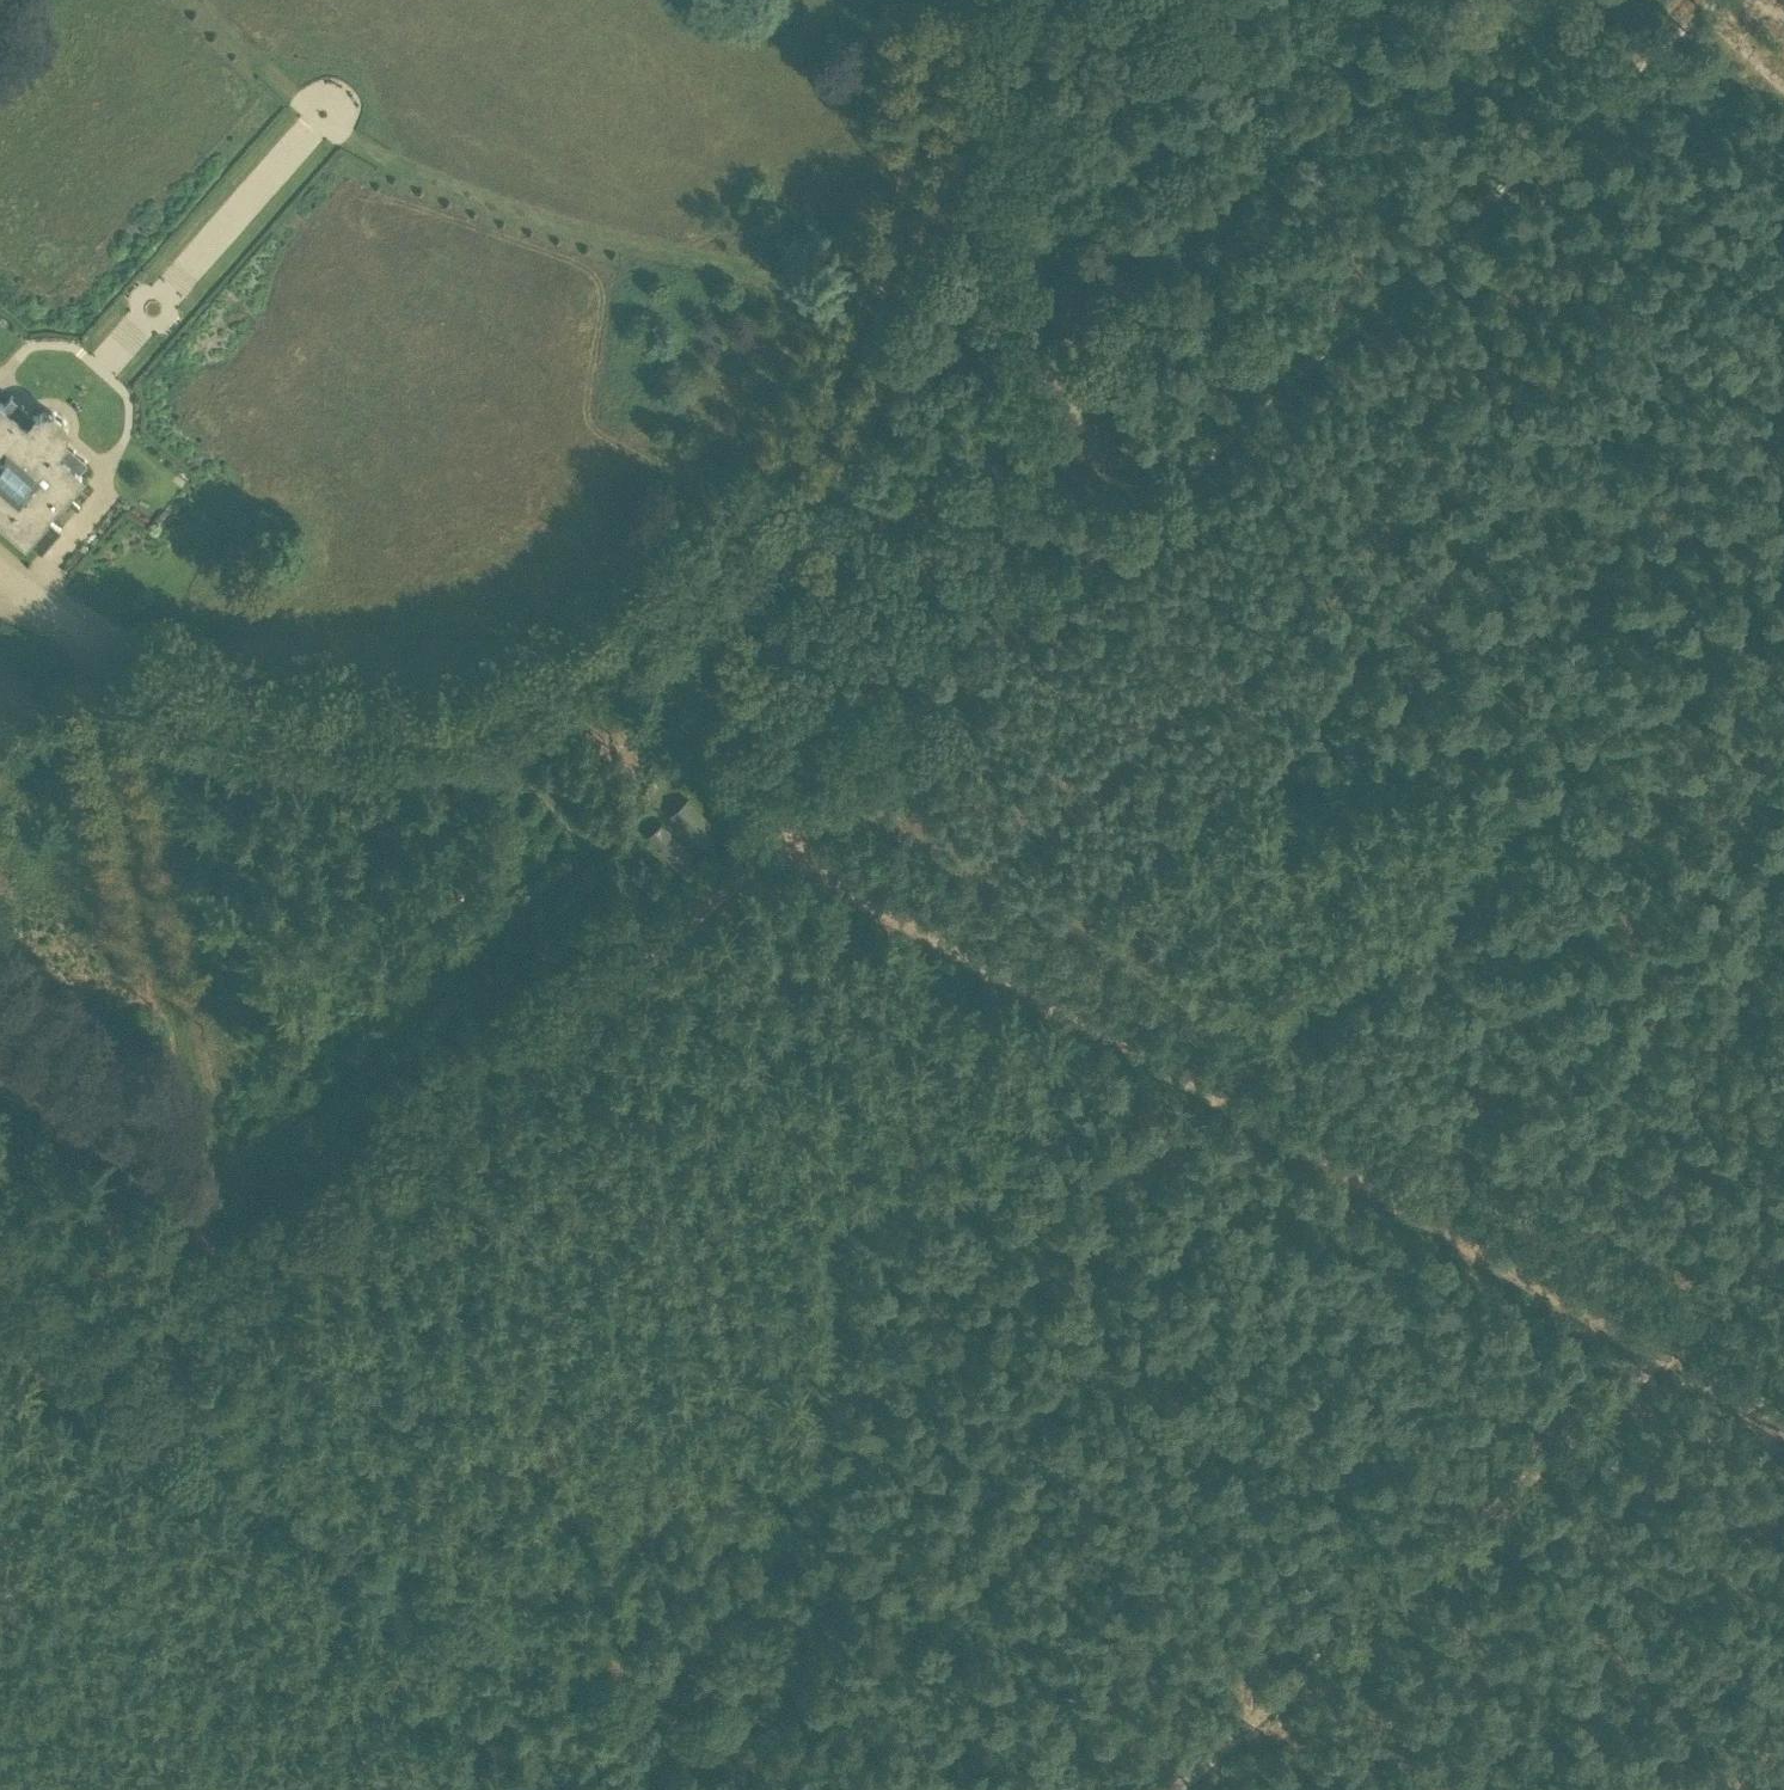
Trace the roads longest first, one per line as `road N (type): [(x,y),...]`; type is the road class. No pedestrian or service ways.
road 1 (track): [(128,1399),(1684,0)]
road 2 (track): [(1783,581),(576,1687)]
road 3 (track): [(928,0),(908,152),(839,362),(800,440),(696,562),(599,657),(498,698),(393,711),(266,710),(168,682),(0,566)]
road 4 (track): [(726,1789),(639,1714),(576,1687),(128,1399)]
road 5 (track): [(1681,1316),(1183,1789)]
road 6 (track): [(1127,503),(1067,359),(1057,286),(964,275),(866,279)]
road 7 (track): [(0,1371),(93,1434),(128,1399)]
road 8 (track): [(1783,1221),(1681,1316)]

